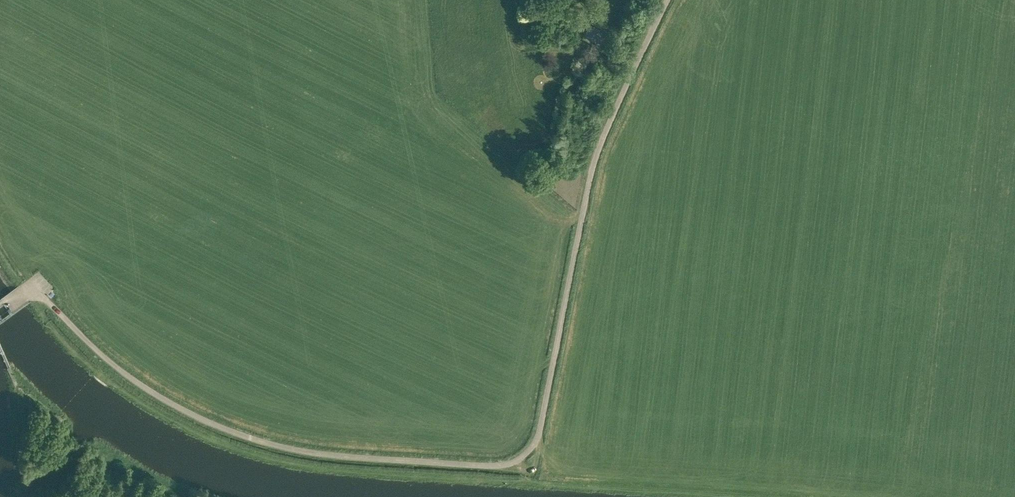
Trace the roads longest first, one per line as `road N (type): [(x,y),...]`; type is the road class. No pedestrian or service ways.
road 1 (unclassified): [(0,304),(31,285),(152,392),(262,442),(338,456),(515,461),(539,434),(597,149),(667,0)]
road 2 (track): [(0,269),(103,373),(202,432),(247,449),(354,469),(770,496)]

